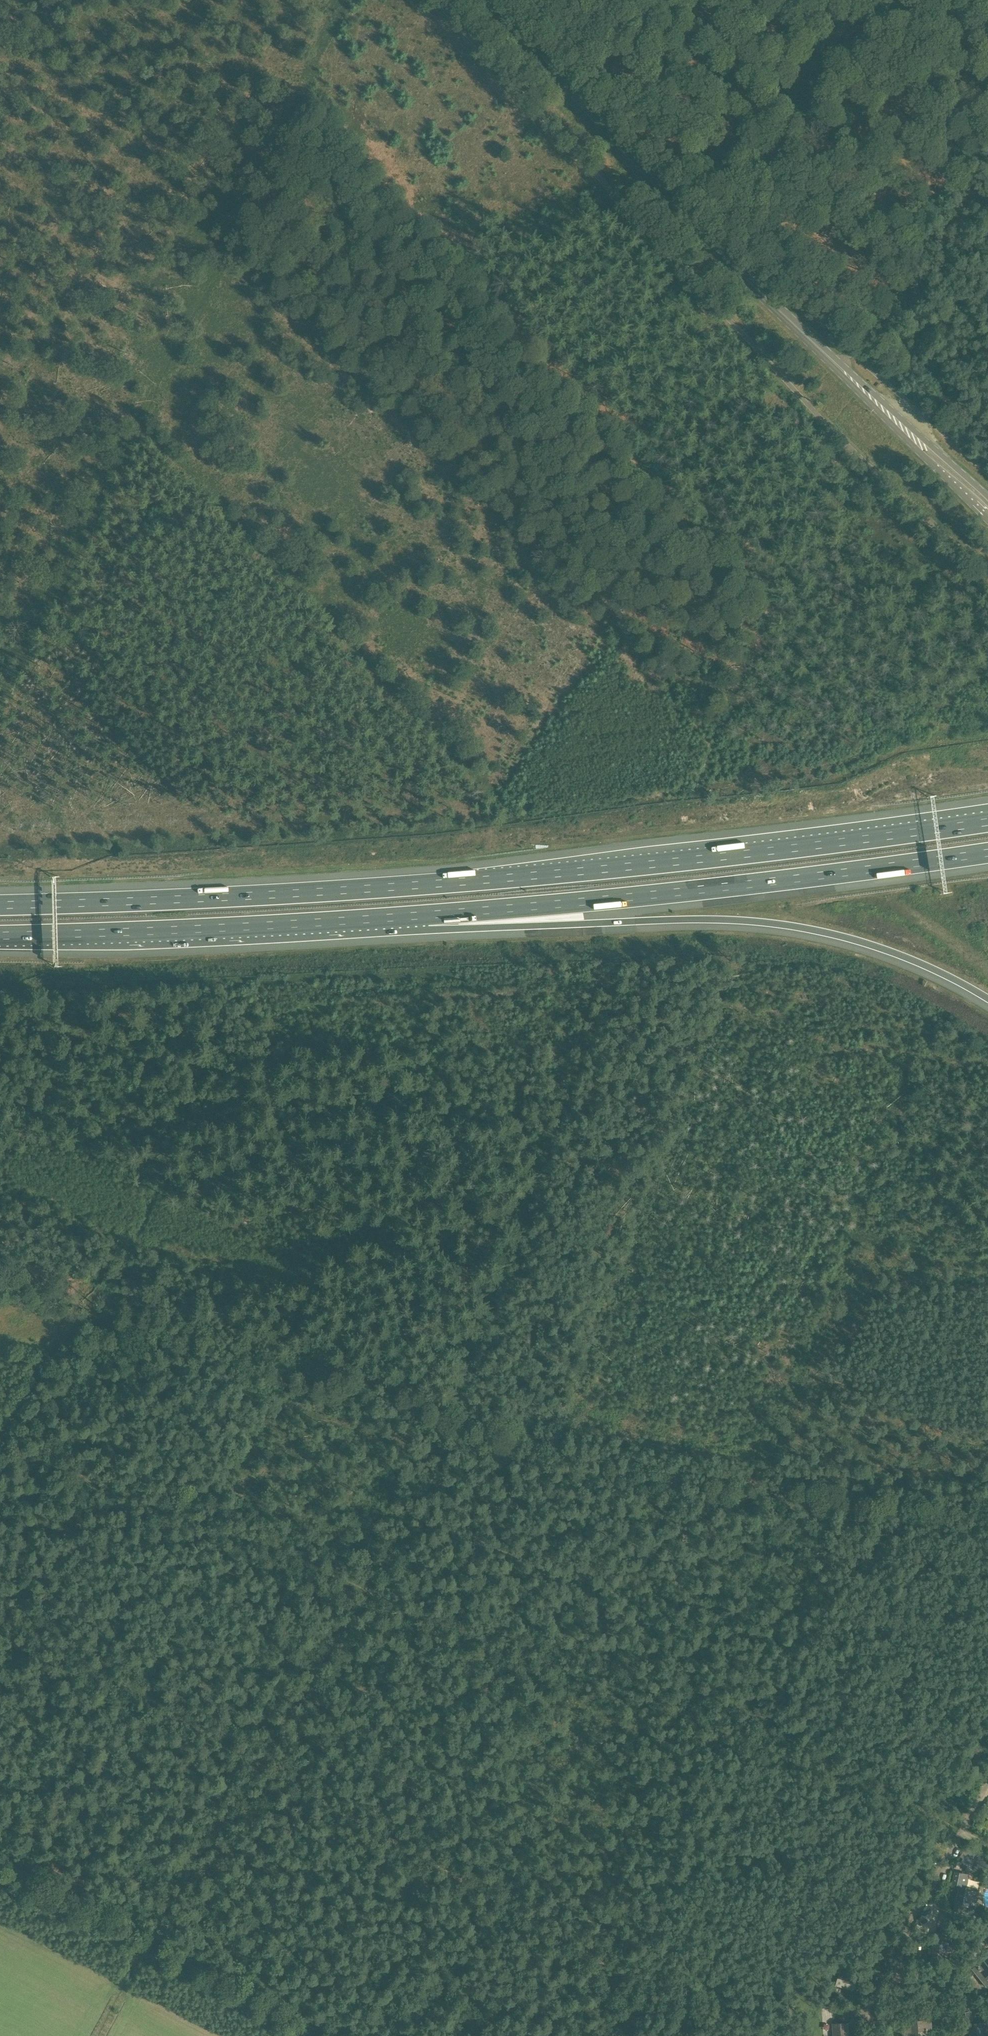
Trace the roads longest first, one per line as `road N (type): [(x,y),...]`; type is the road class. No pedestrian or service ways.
road 1 (track): [(0,1442),(478,1639),(870,1787),(987,1845)]
road 2 (motorway): [(987,820),(598,870),(0,905)]
road 3 (track): [(114,1301),(330,1360),(426,1399),(482,1400),(667,1449),(757,1460),(786,1475),(987,1498)]
road 4 (track): [(0,1615),(733,2035)]
road 5 (track): [(460,1400),(453,1445),(151,1937)]
road 6 (motorway): [(424,916),(783,926),(892,954),(987,1000)]
road 7 (motorway): [(424,916),(987,853)]
road 8 (primary): [(823,352),(482,0)]
road 9 (motorway): [(0,936),(424,916)]
road 10 (primary): [(823,352),(987,520)]
road 11 (primary): [(987,497),(823,352)]
road 12 (track): [(151,1937),(338,2035)]
road 13 (track): [(0,1440),(61,1340),(114,1301)]
road 14 (track): [(0,1855),(151,1937)]
road 15 (track): [(114,1301),(0,1260)]

